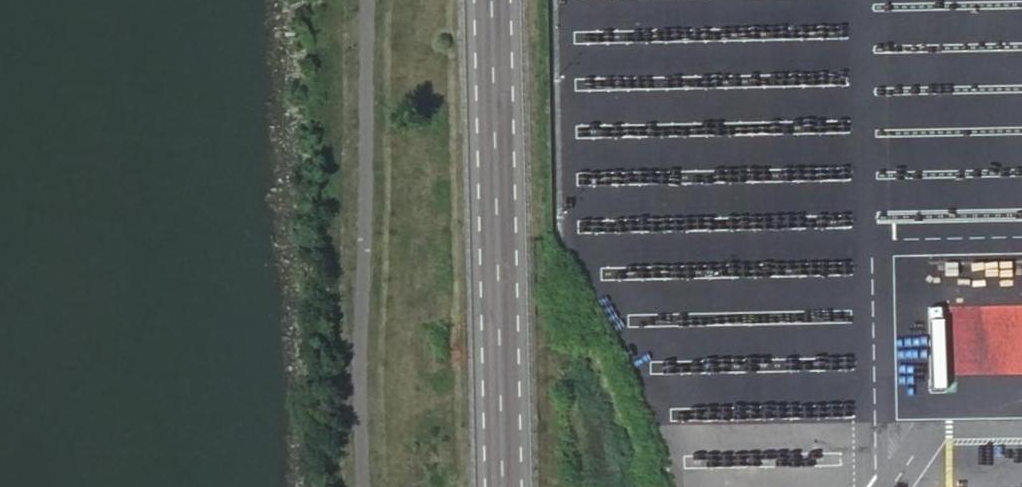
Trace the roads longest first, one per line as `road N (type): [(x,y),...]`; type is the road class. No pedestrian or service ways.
road 1 (primary): [(506,486),(495,0)]

